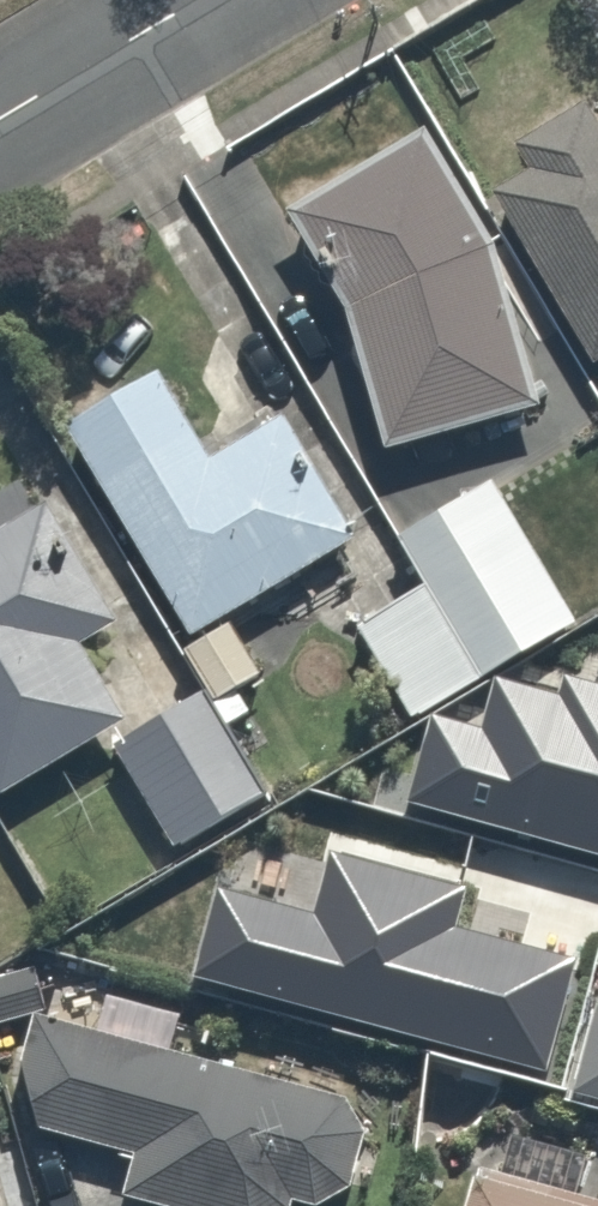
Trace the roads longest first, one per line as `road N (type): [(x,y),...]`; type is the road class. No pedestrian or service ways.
road 1 (tertiary): [(0,118),(195,0)]

